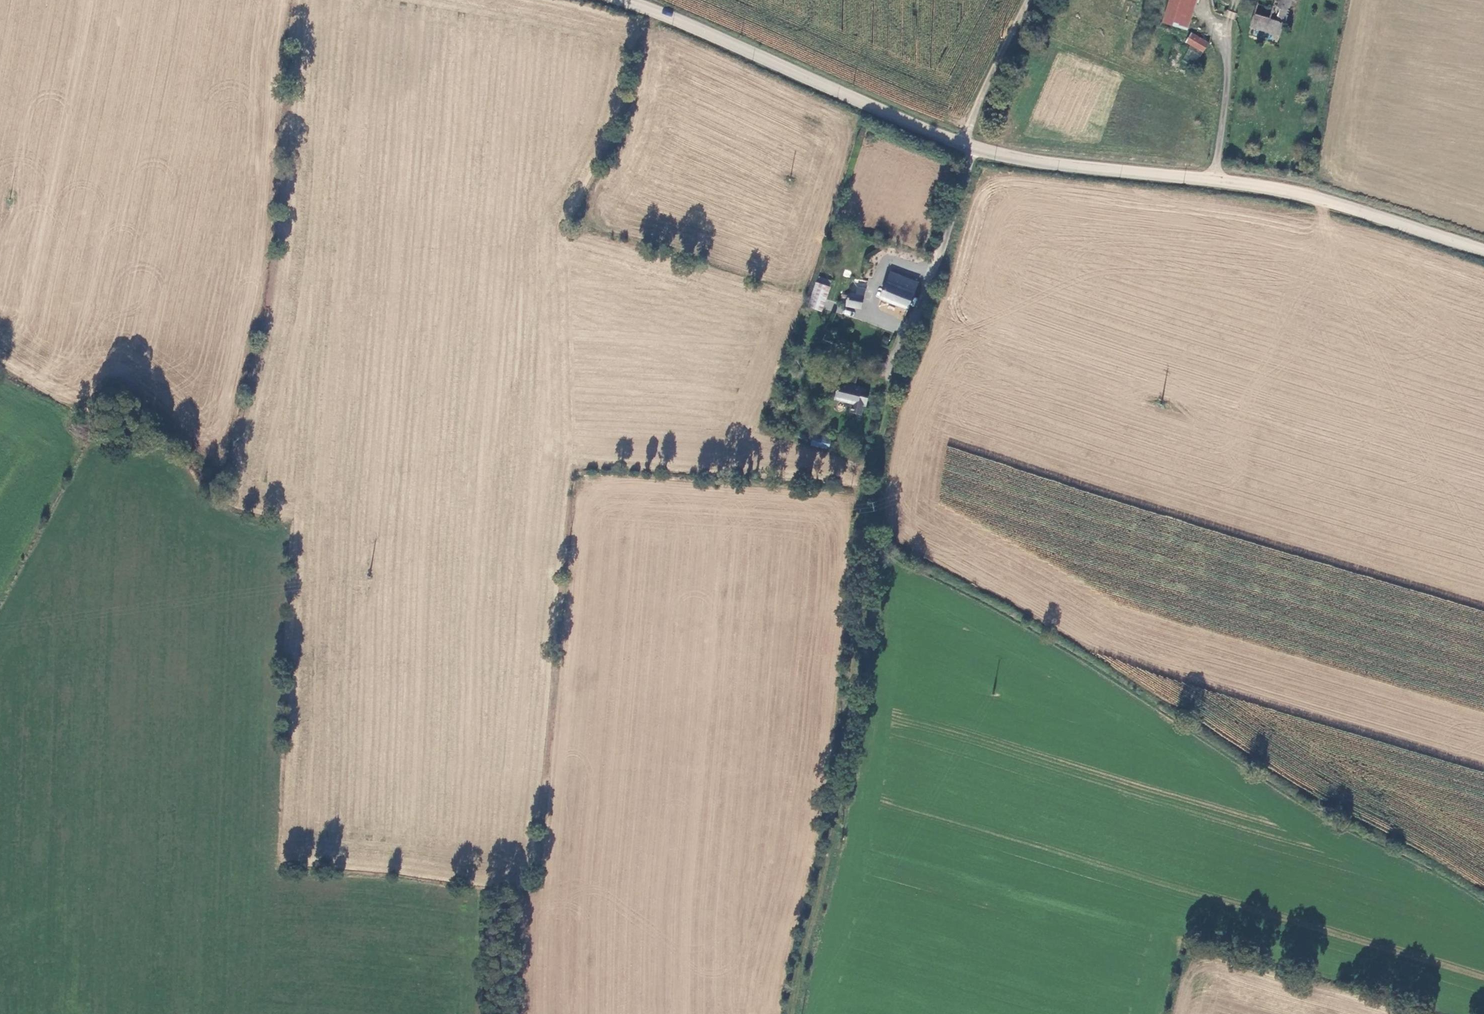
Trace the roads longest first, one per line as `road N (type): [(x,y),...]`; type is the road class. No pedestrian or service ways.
road 1 (tertiary): [(1483,250),(1270,186),(969,147)]
road 2 (tertiary): [(969,147),(624,0)]
road 3 (unclassified): [(969,147),(934,267),(885,374)]
road 4 (unclassified): [(969,147),(985,88),(1027,0)]

